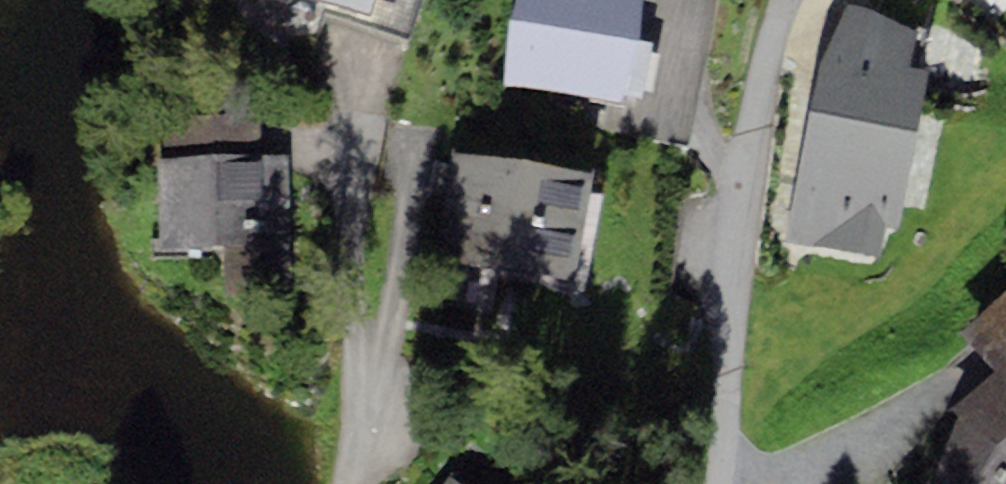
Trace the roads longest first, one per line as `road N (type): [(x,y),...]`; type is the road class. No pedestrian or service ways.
road 1 (residential): [(725,483),(732,251),(779,27),(794,0)]
road 2 (residential): [(347,483),(368,81)]

